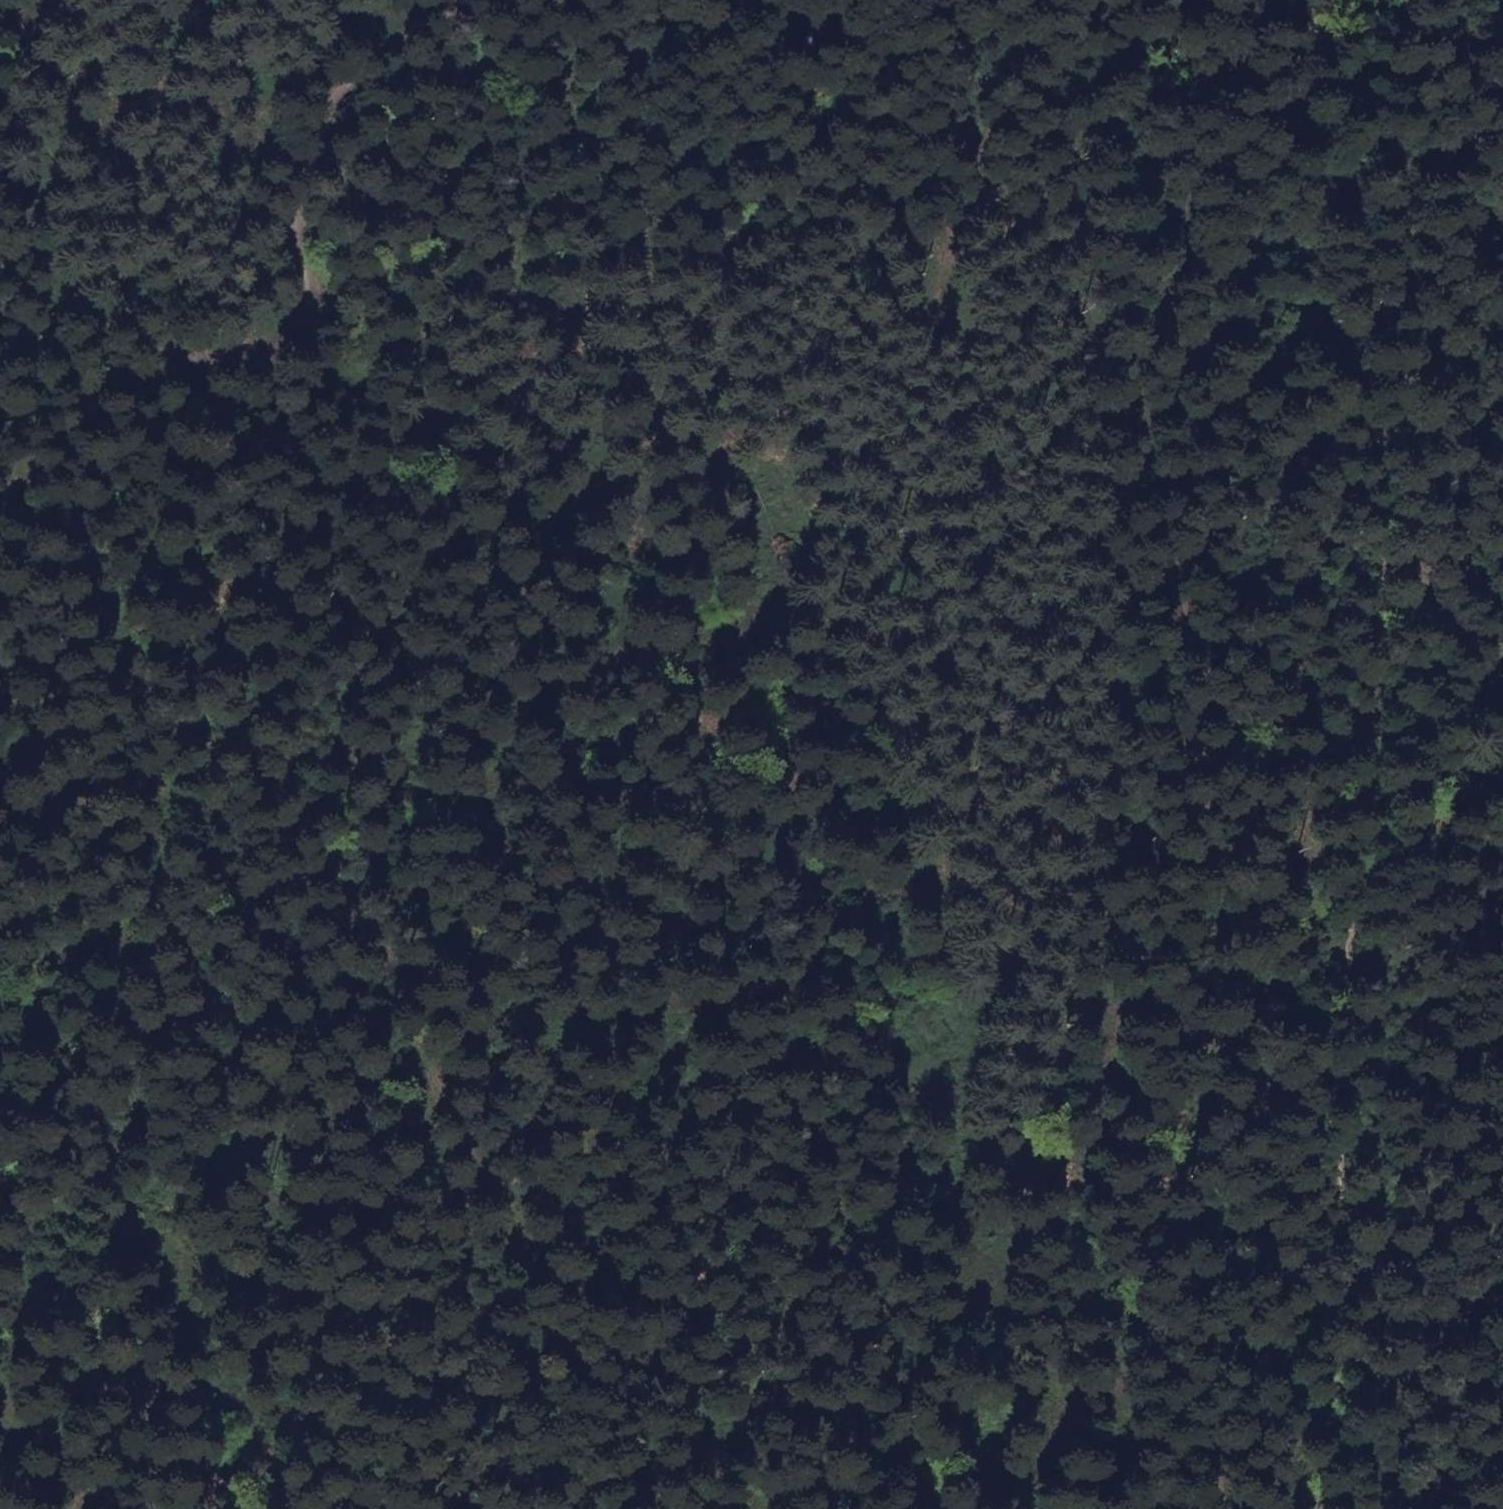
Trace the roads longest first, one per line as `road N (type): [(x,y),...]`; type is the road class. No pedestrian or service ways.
road 1 (track): [(1369,0),(1352,207),(1372,416),(1373,530),(1346,1011),(1336,1432),(1348,1508)]
road 2 (track): [(453,0),(352,71),(300,171),(297,207),(316,292),(307,322),(279,345),(220,355),(87,348),(33,336),(0,318)]

